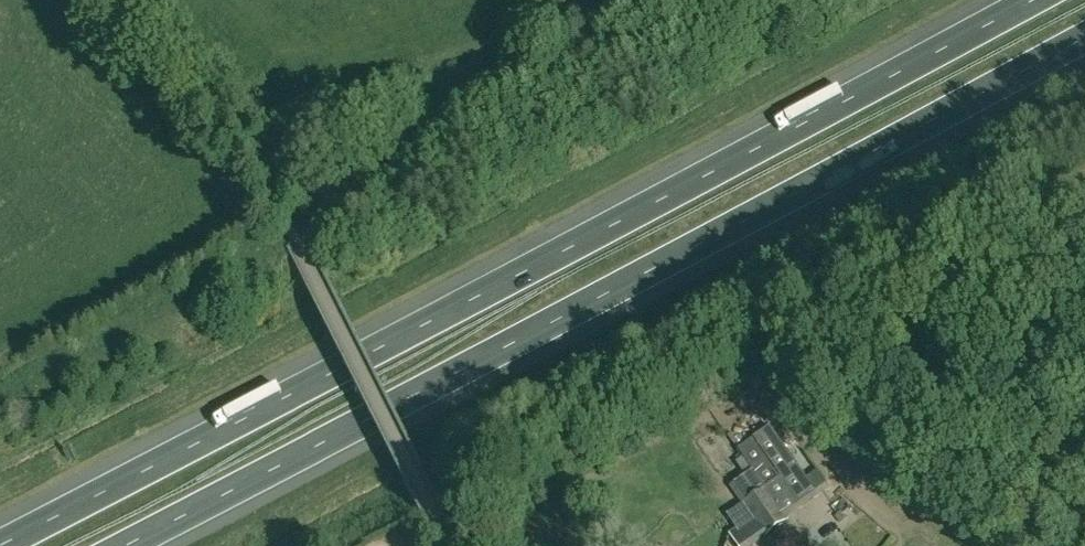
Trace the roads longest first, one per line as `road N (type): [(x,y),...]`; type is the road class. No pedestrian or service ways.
road 1 (motorway): [(1031,0),(0,537)]
road 2 (motorway): [(141,545),(428,399),(1084,37)]

